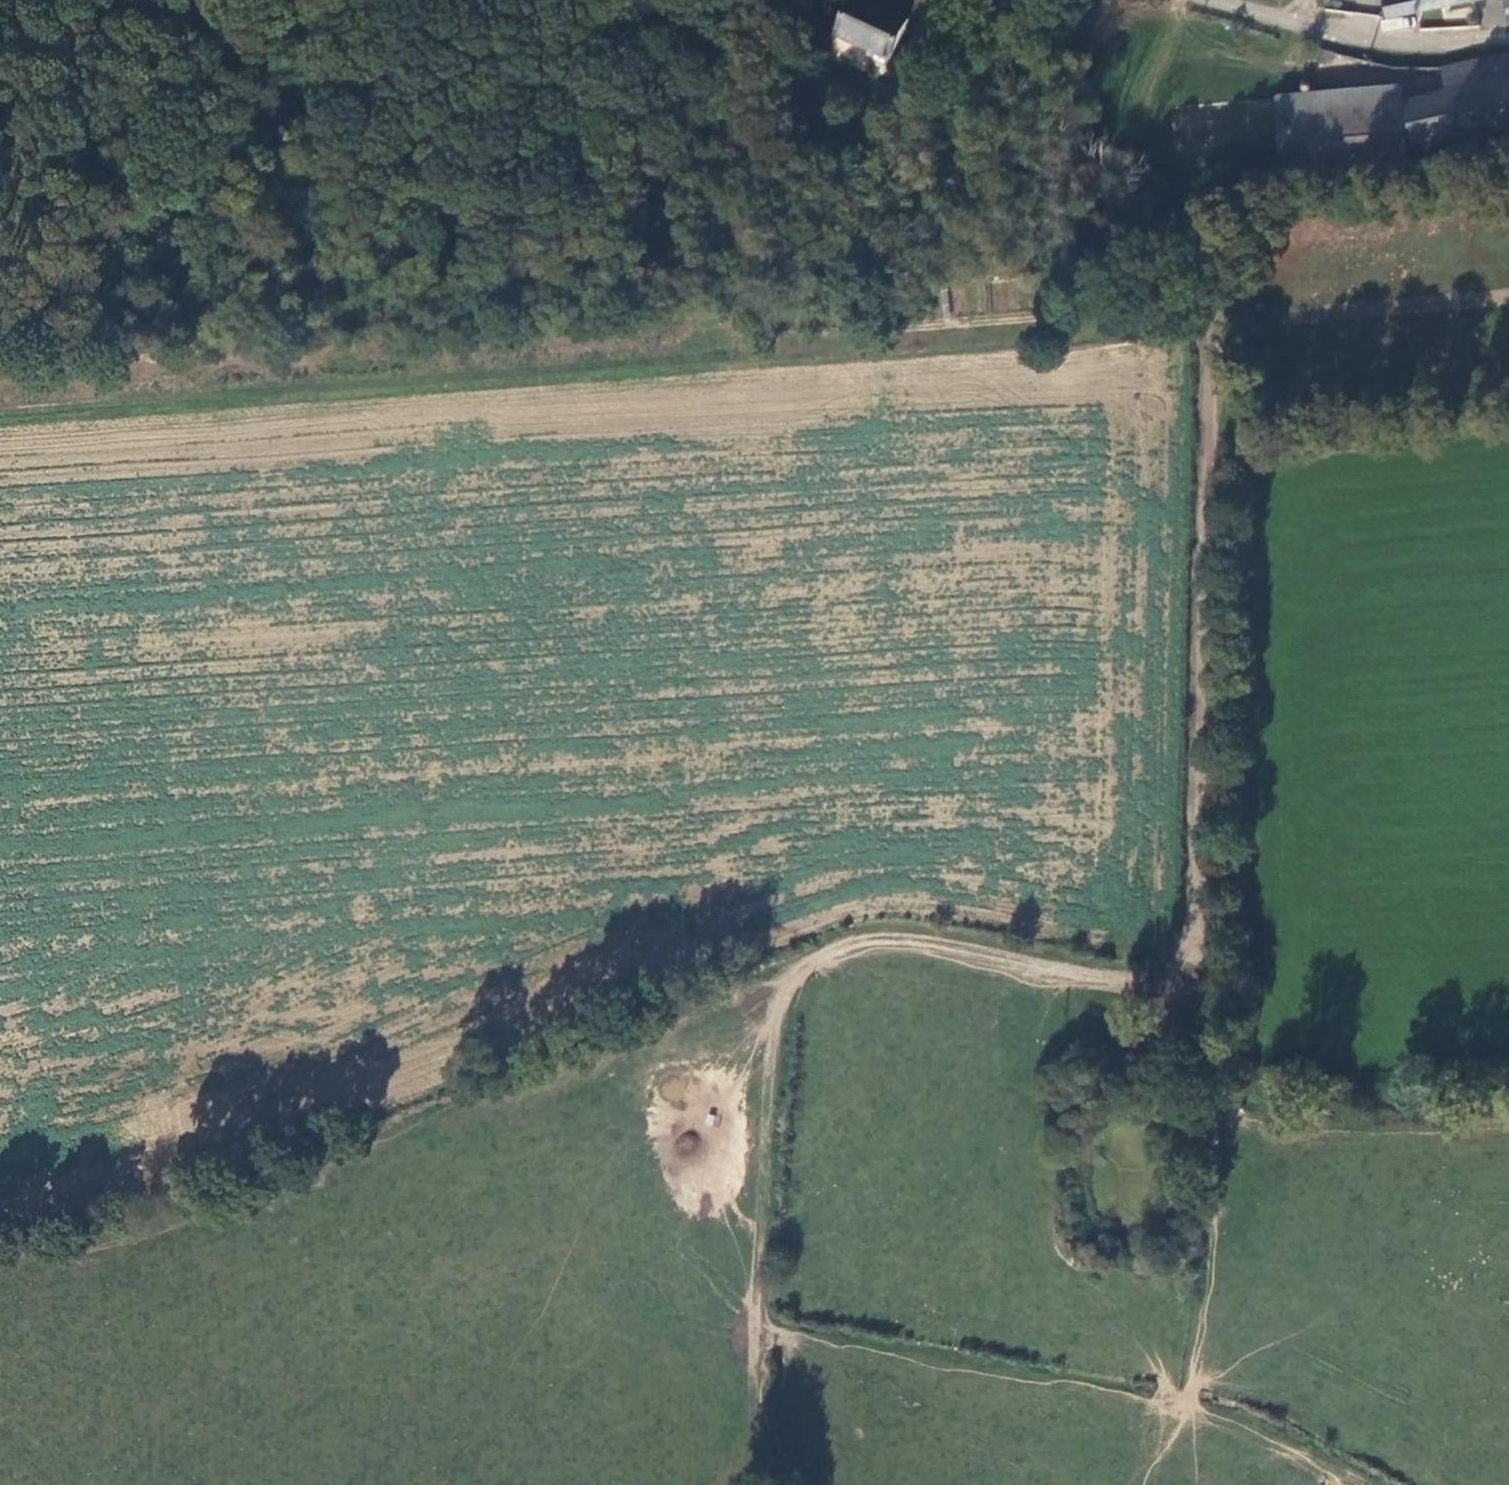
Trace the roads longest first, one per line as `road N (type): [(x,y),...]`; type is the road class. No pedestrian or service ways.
road 1 (unclassified): [(1219,0),(1357,39),(1508,45)]

